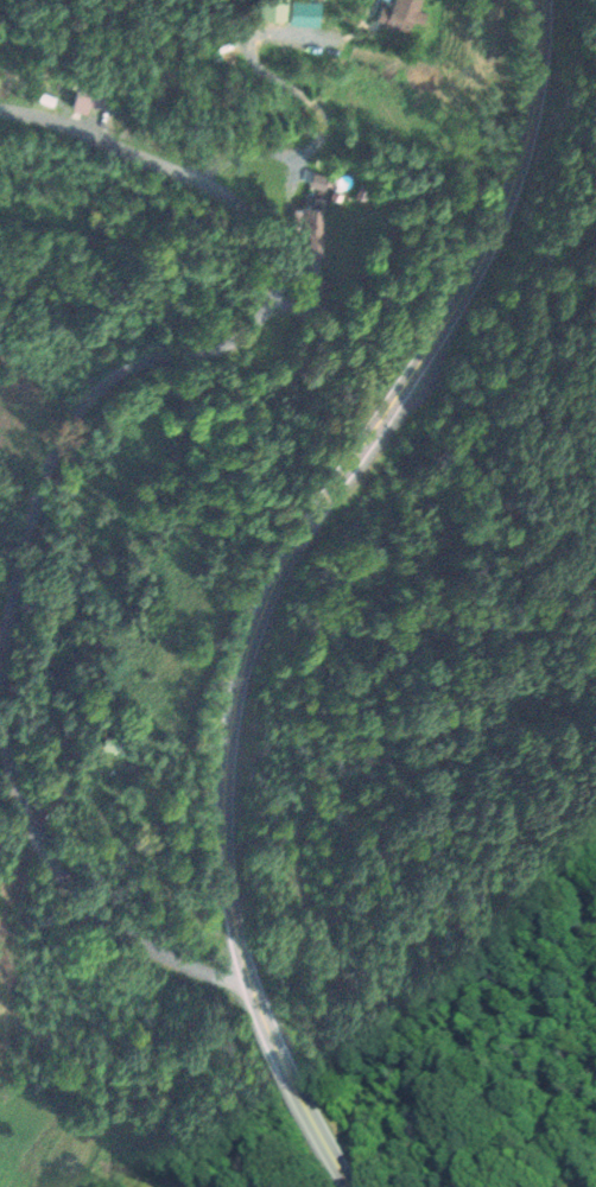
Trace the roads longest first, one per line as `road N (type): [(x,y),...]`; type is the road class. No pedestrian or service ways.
road 1 (residential): [(252,991),(134,941),(59,876),(18,796),(1,709),(14,583),(61,444),(106,381),(237,337),(252,324),(275,288),(273,247),(242,211),(196,183),(78,131),(0,112)]
road 2 (primary): [(351,1186),(252,991),(227,815),(235,731),(266,615),(336,482),(493,253),(518,199),(539,135),(551,0)]

